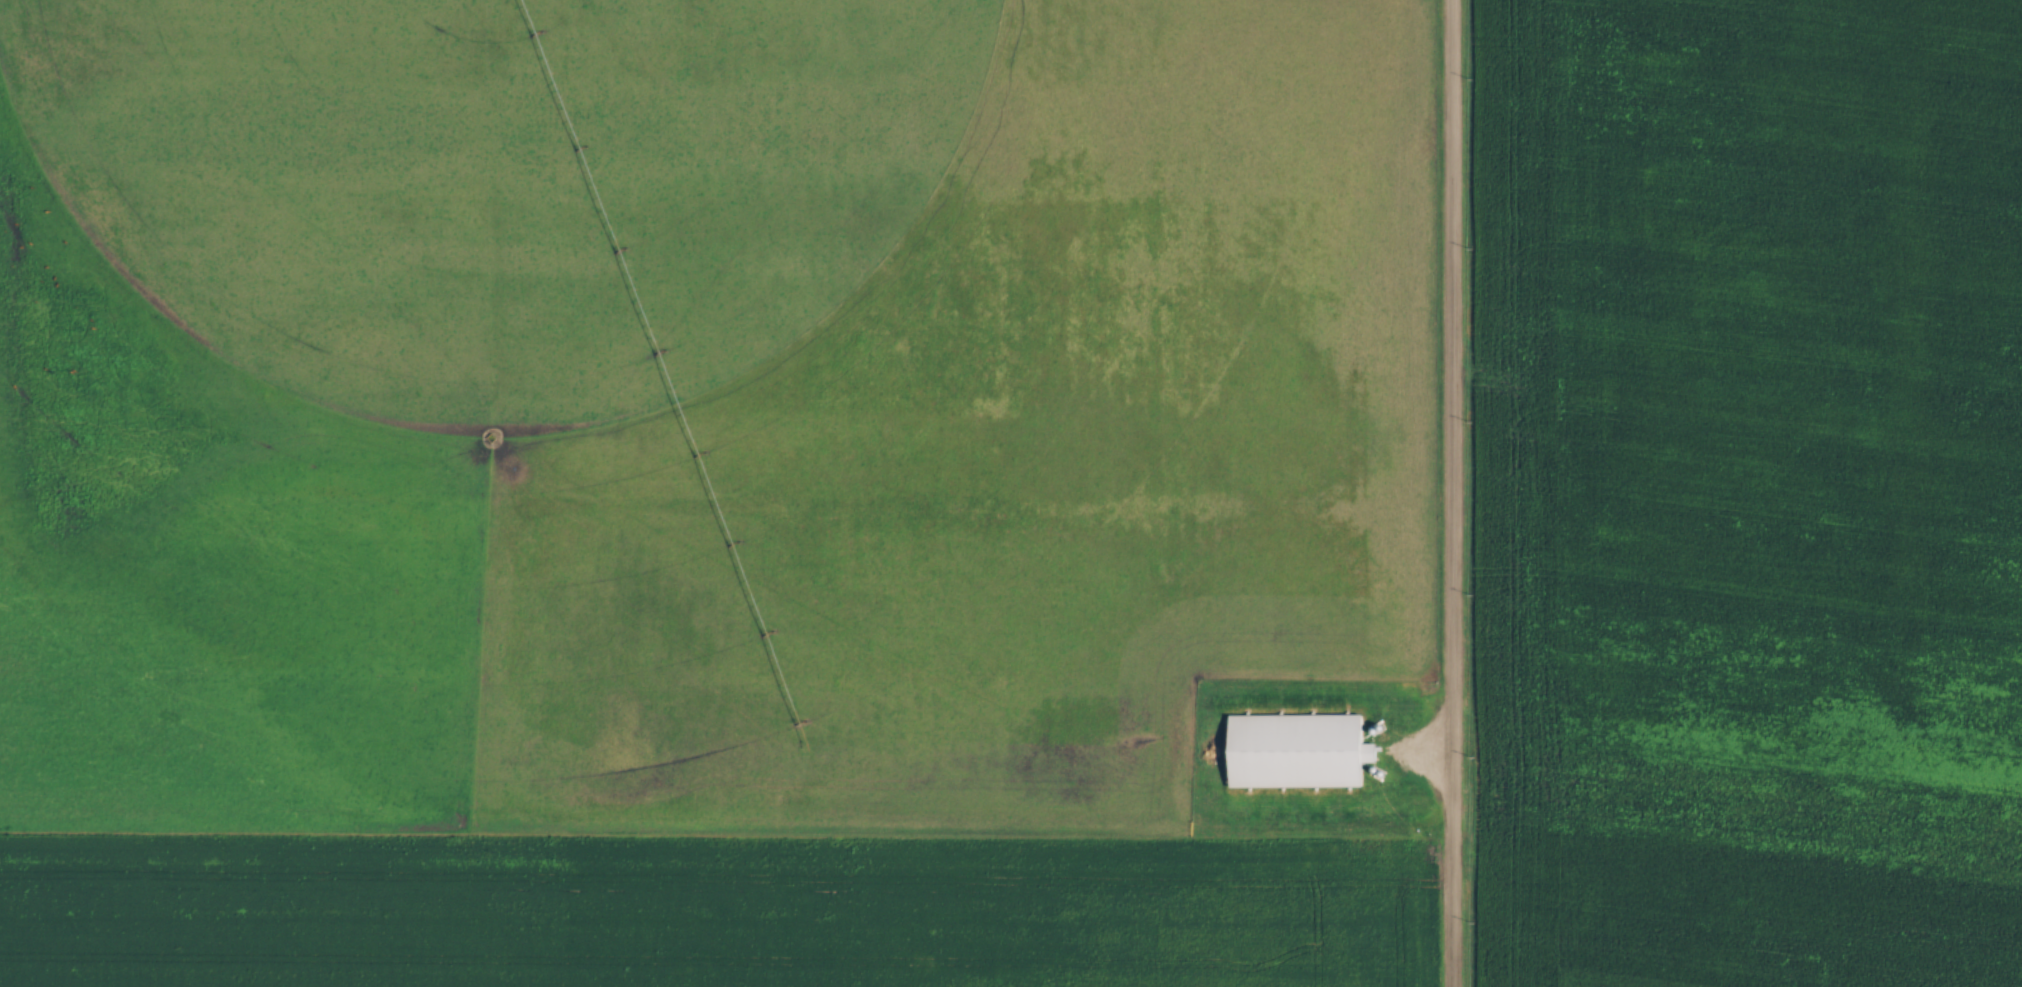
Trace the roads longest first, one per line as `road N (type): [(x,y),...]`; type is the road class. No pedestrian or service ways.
road 1 (residential): [(1449,0),(1450,986)]

